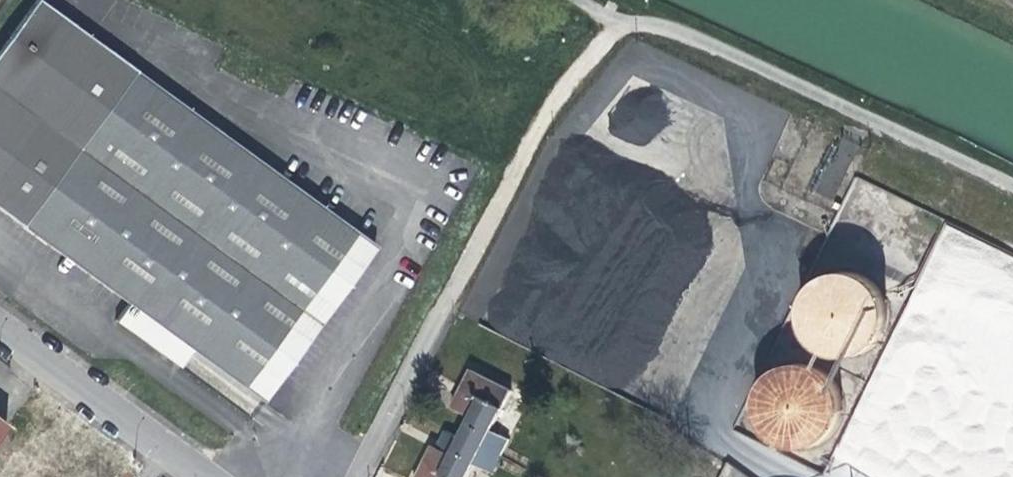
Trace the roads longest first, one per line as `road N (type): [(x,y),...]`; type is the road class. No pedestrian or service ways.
road 1 (track): [(618,21),(540,127),(353,476)]
road 2 (residential): [(0,332),(196,476)]

